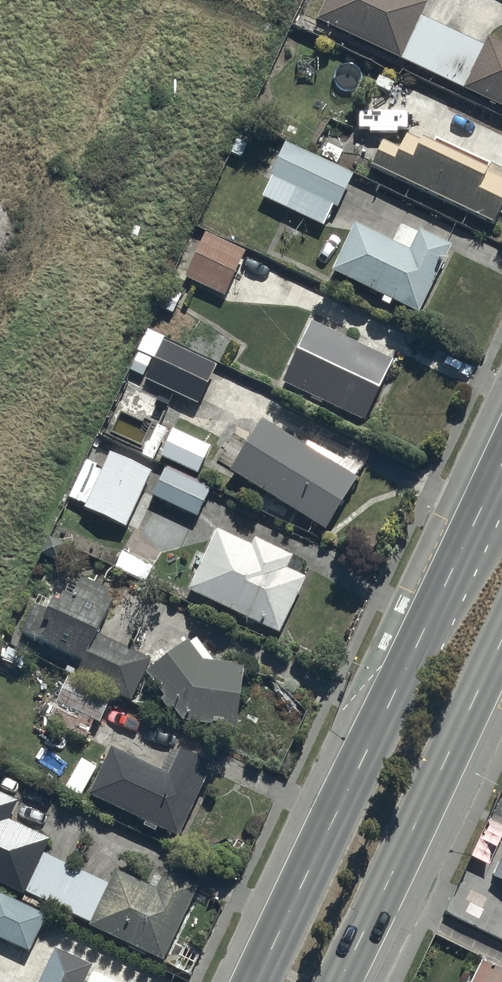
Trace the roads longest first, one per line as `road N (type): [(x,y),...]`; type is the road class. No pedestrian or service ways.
road 1 (secondary): [(257,981),(501,463)]
road 2 (secondary): [(501,640),(343,981)]

